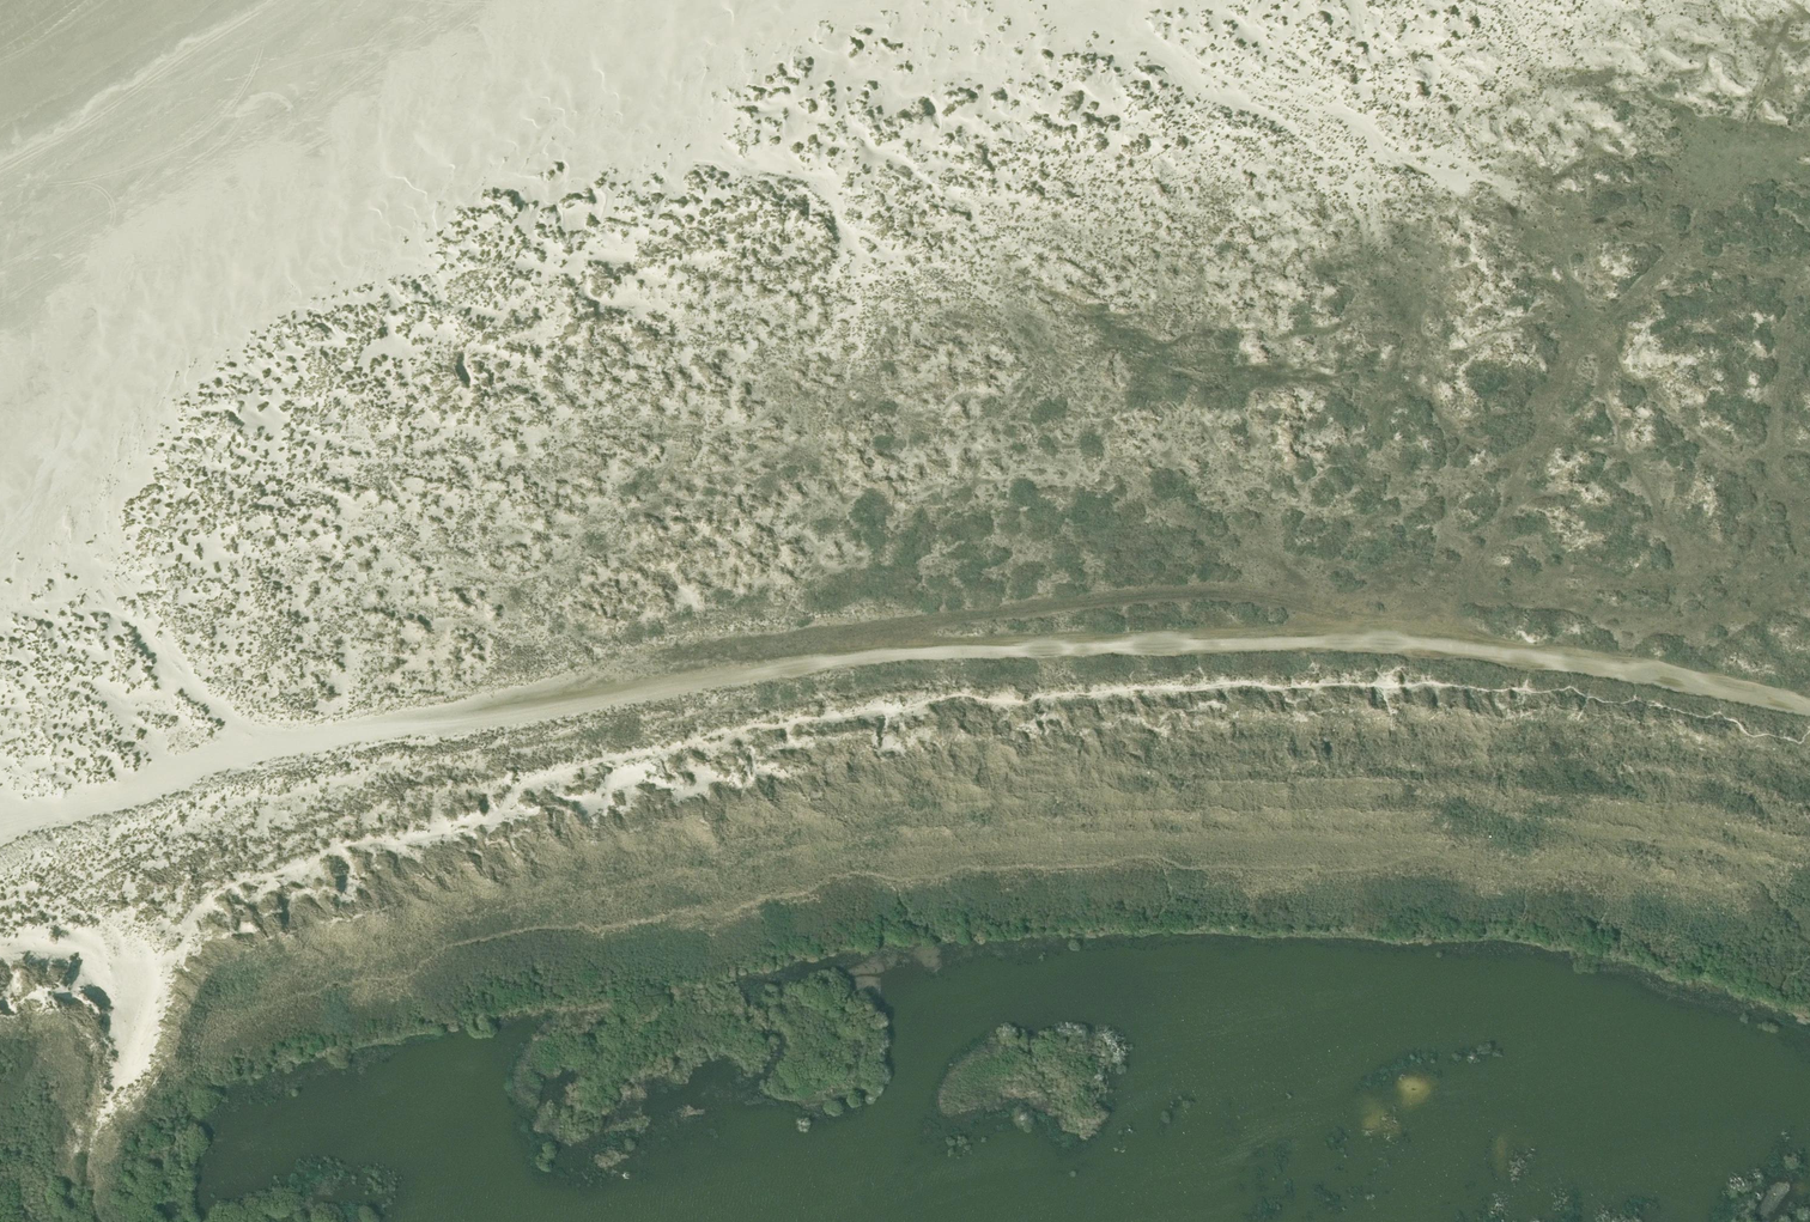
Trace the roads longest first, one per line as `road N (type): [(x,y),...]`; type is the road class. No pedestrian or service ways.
road 1 (track): [(0,833),(169,779),(568,701),(974,655),(1320,636),(1604,680),(1809,734)]

